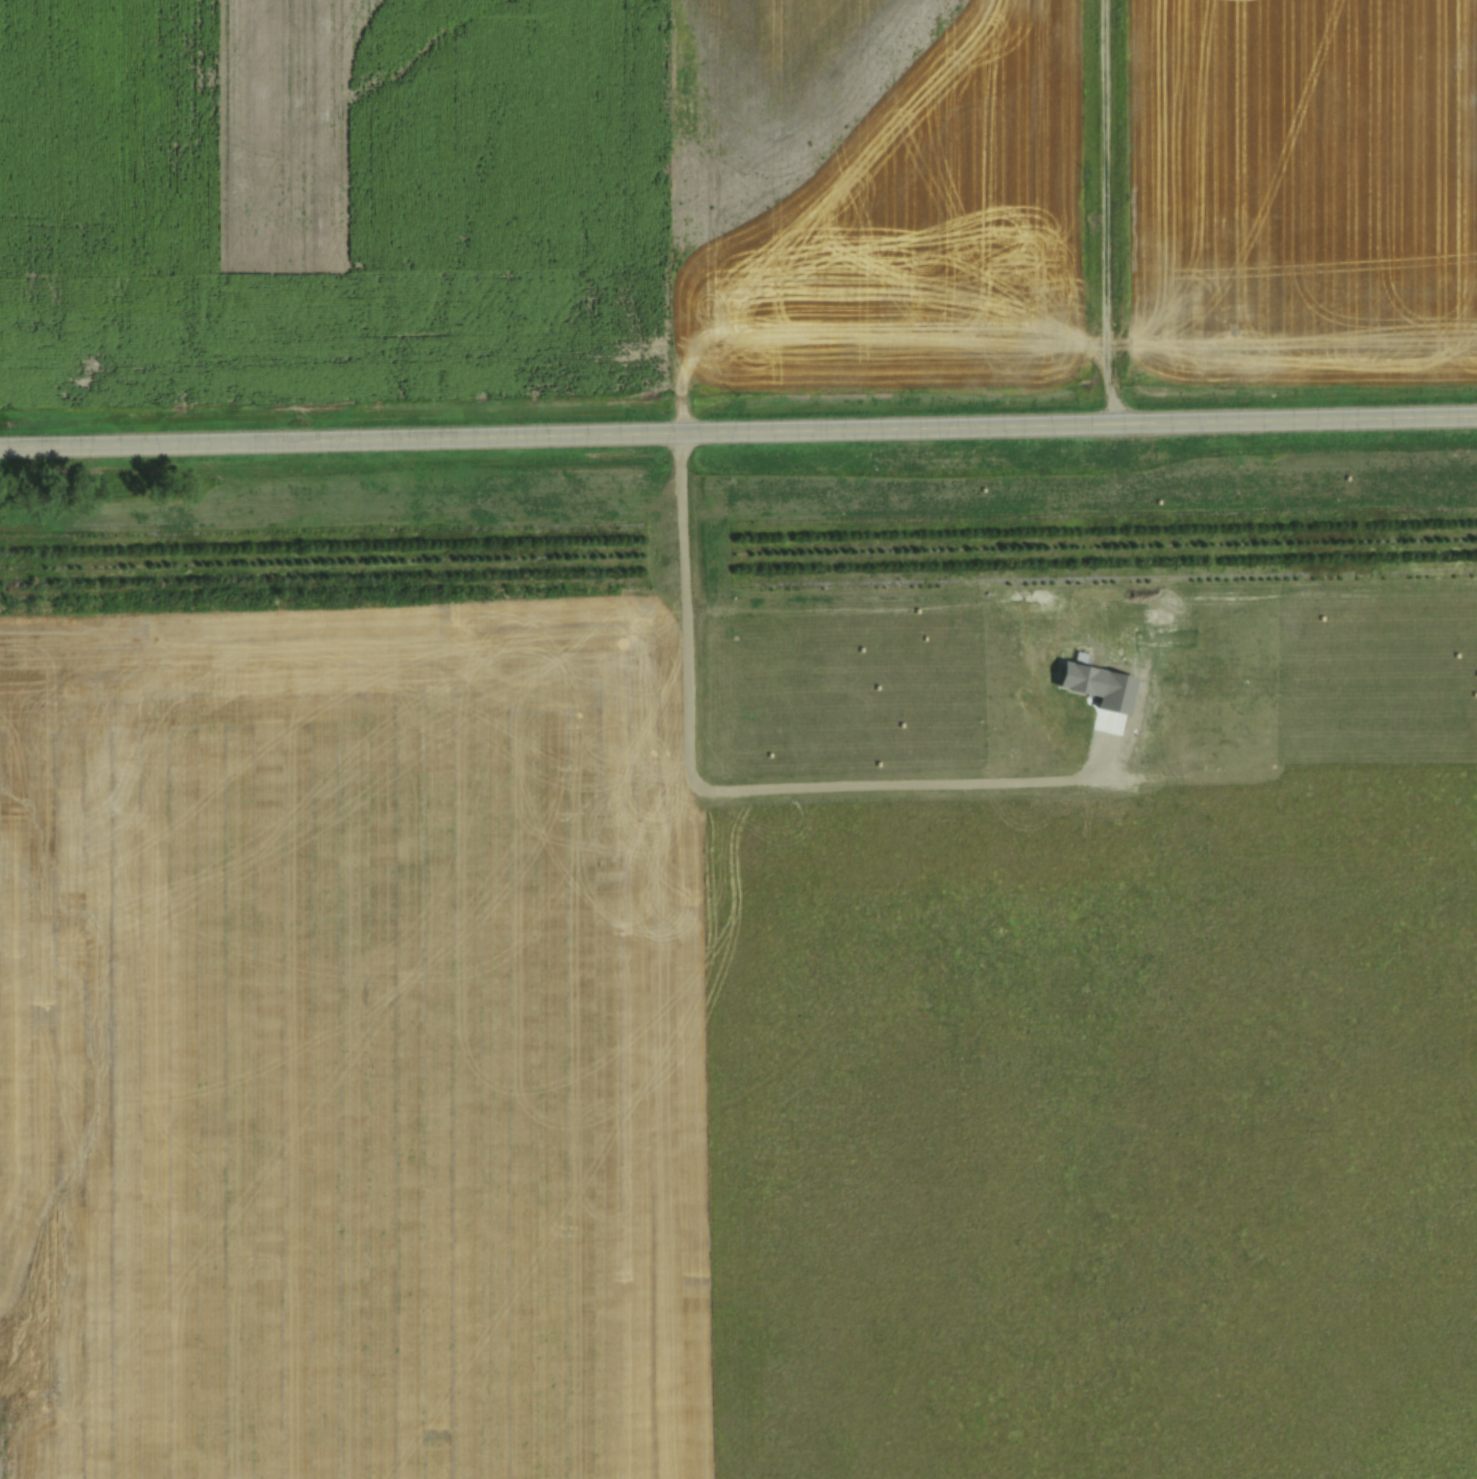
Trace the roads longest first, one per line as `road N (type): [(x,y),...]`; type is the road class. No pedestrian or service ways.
road 1 (tertiary): [(0,444),(1476,413)]

